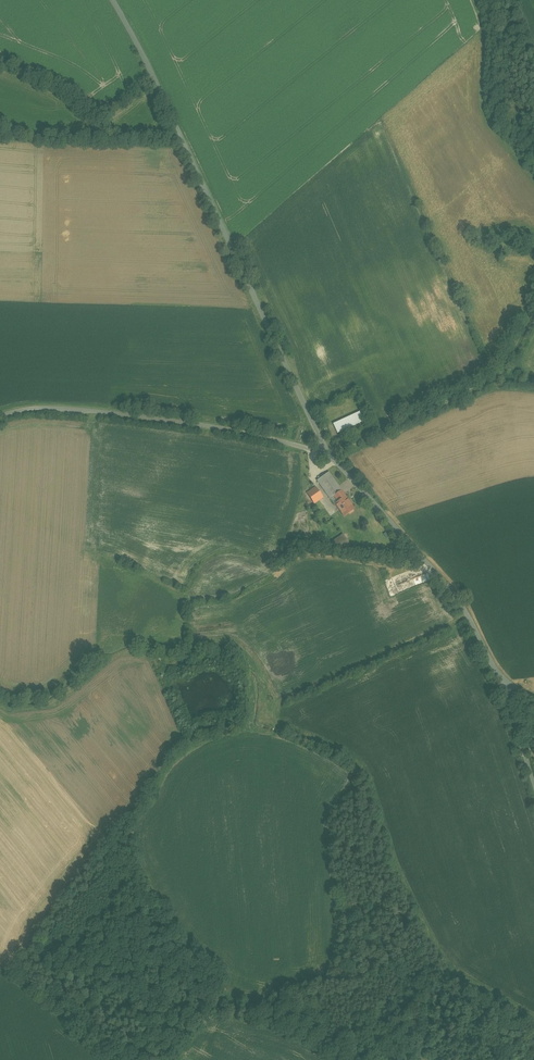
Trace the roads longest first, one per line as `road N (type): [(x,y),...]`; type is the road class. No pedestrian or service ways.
road 1 (unclassified): [(111,0),(326,452)]
road 2 (unclassified): [(326,452),(211,425),(41,406),(0,412)]
road 3 (unclassified): [(496,676),(454,597),(326,452)]
road 4 (track): [(533,309),(493,379),(326,452)]
road 5 (unclassified): [(496,676),(533,793)]

